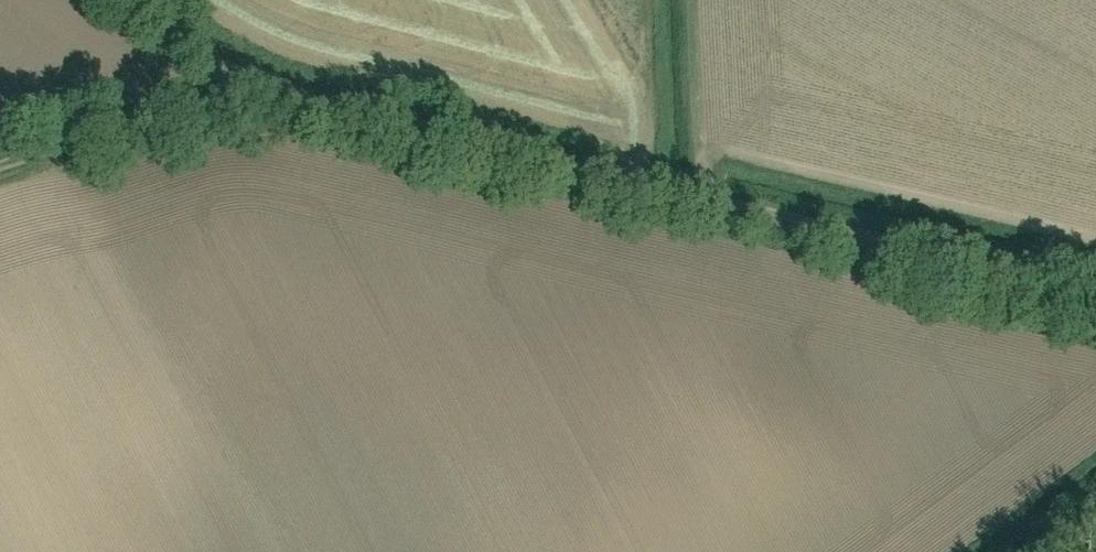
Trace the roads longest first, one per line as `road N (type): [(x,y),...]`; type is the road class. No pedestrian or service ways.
road 1 (residential): [(144,0),(229,69),(432,139),(1095,290)]

